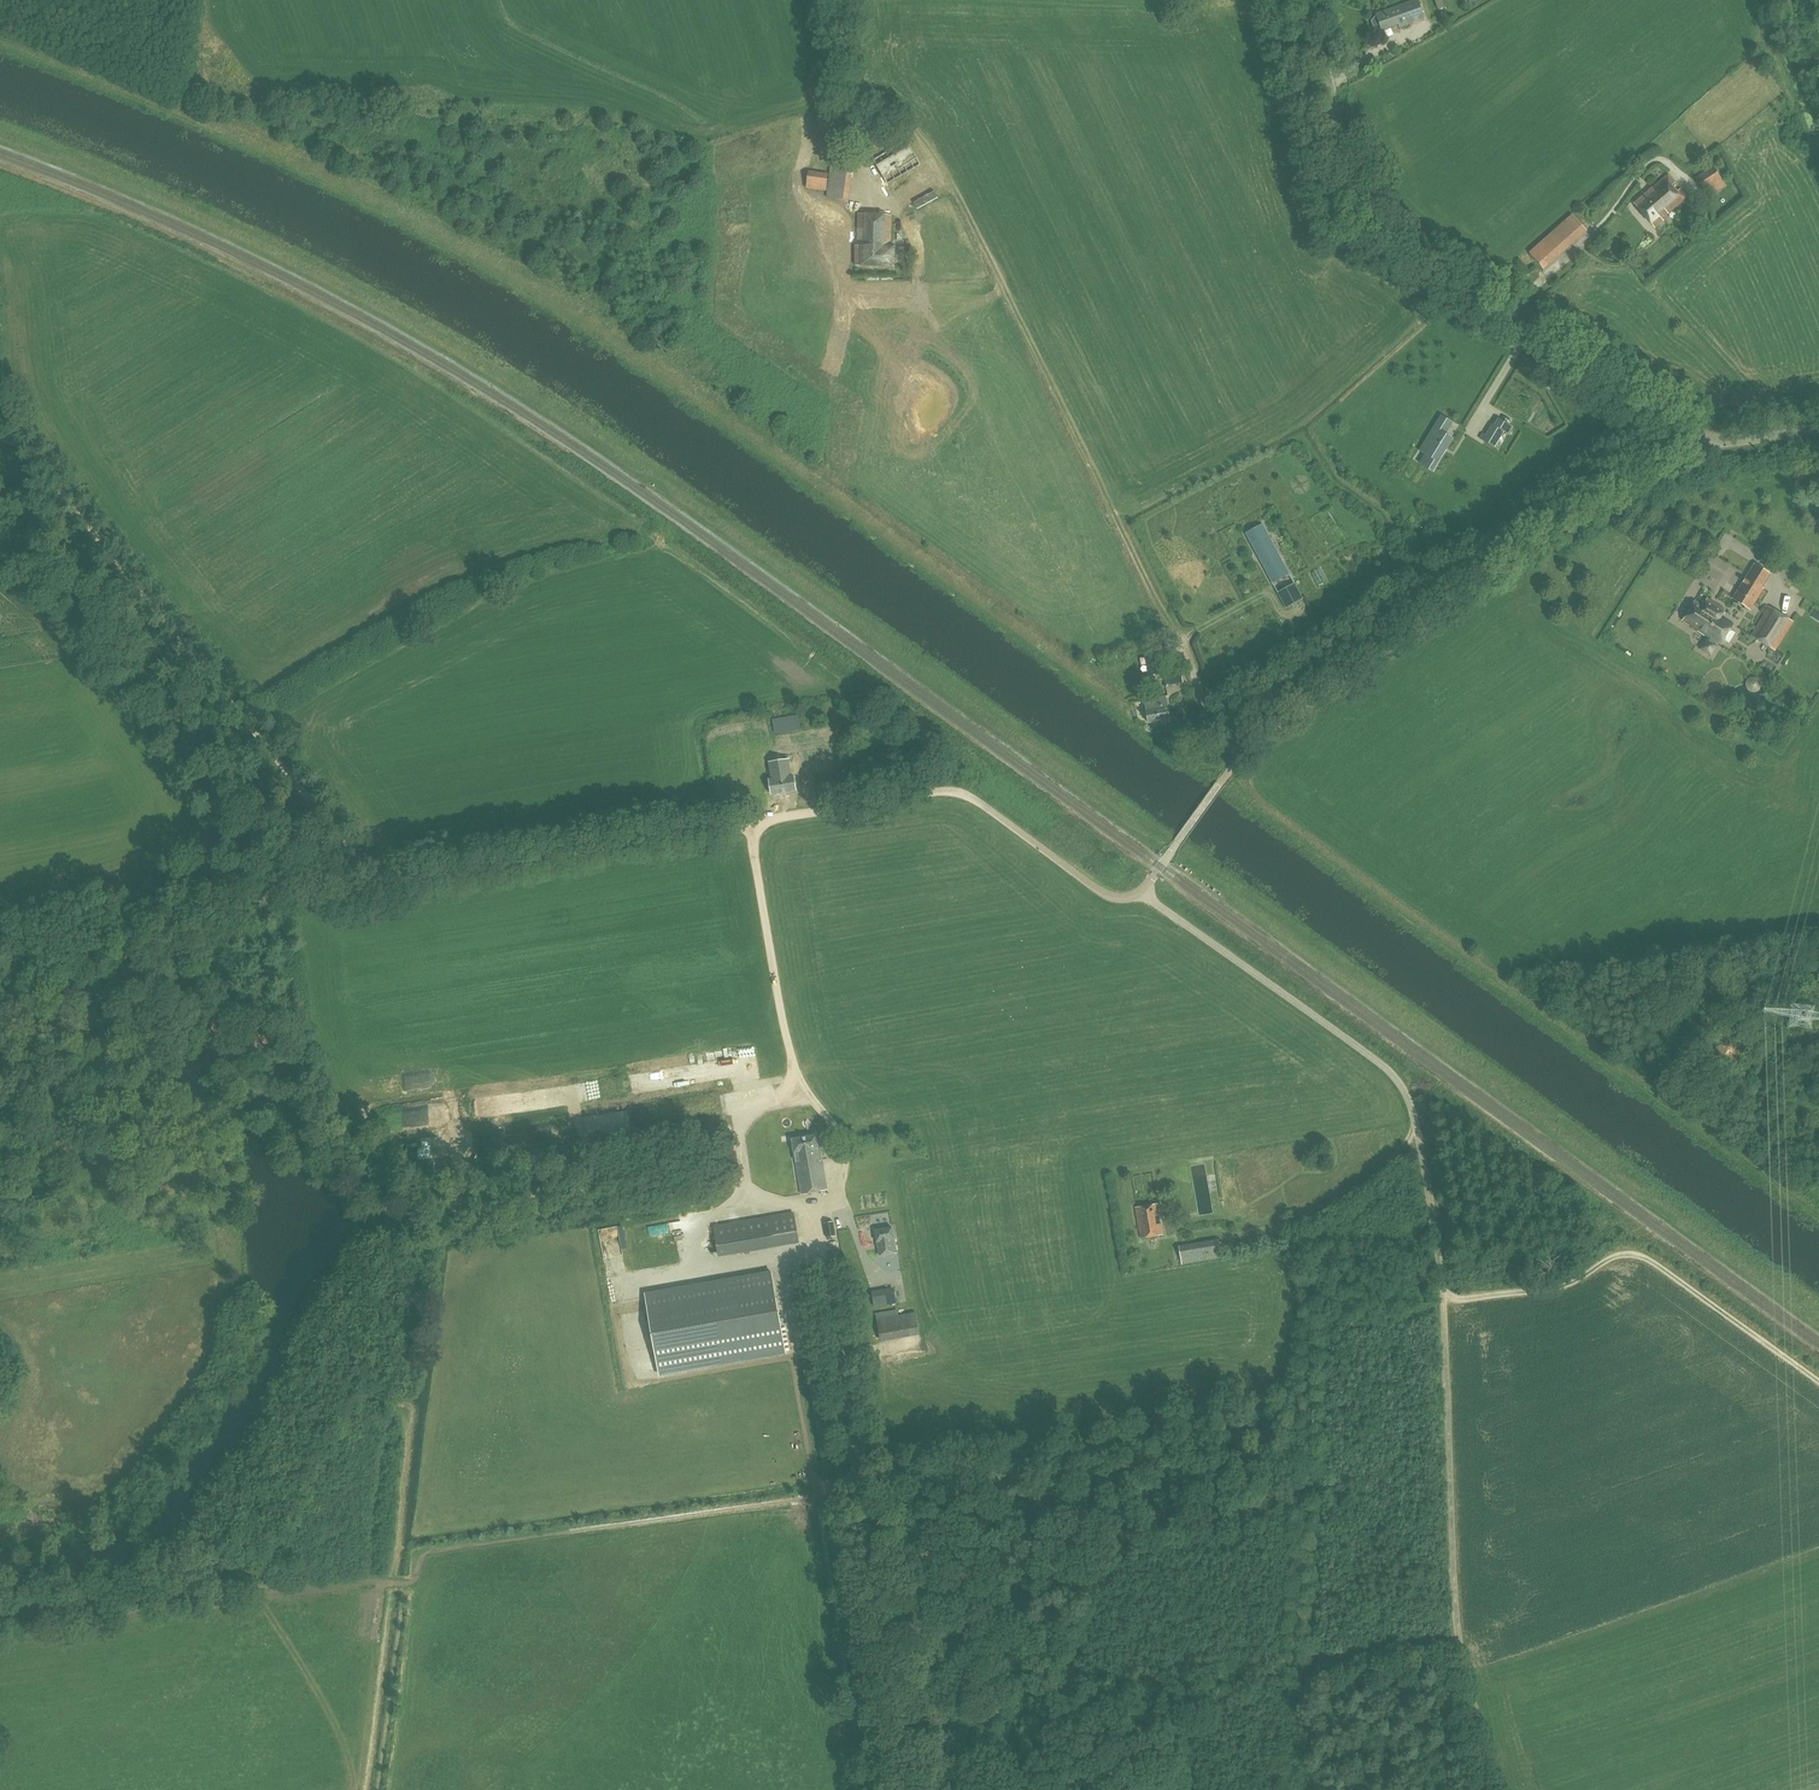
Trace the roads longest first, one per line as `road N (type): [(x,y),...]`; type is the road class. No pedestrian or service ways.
road 1 (unclassified): [(1173,848),(1257,746),(1565,523),(1698,447)]
road 2 (unclassified): [(1698,447),(1685,428),(1400,245),(1375,220),(1353,178),(1308,0)]
road 3 (track): [(385,884),(31,454),(0,438)]
road 4 (track): [(385,884),(925,795)]
road 5 (track): [(1442,1296),(1563,1286),(1613,1256),(1636,1256),(1818,1383)]
road 6 (unclassified): [(1173,848),(1138,893),(1112,898),(964,795),(925,795)]
road 7 (track): [(113,927),(349,891)]
road 8 (unclassified): [(1698,447),(1818,427)]

